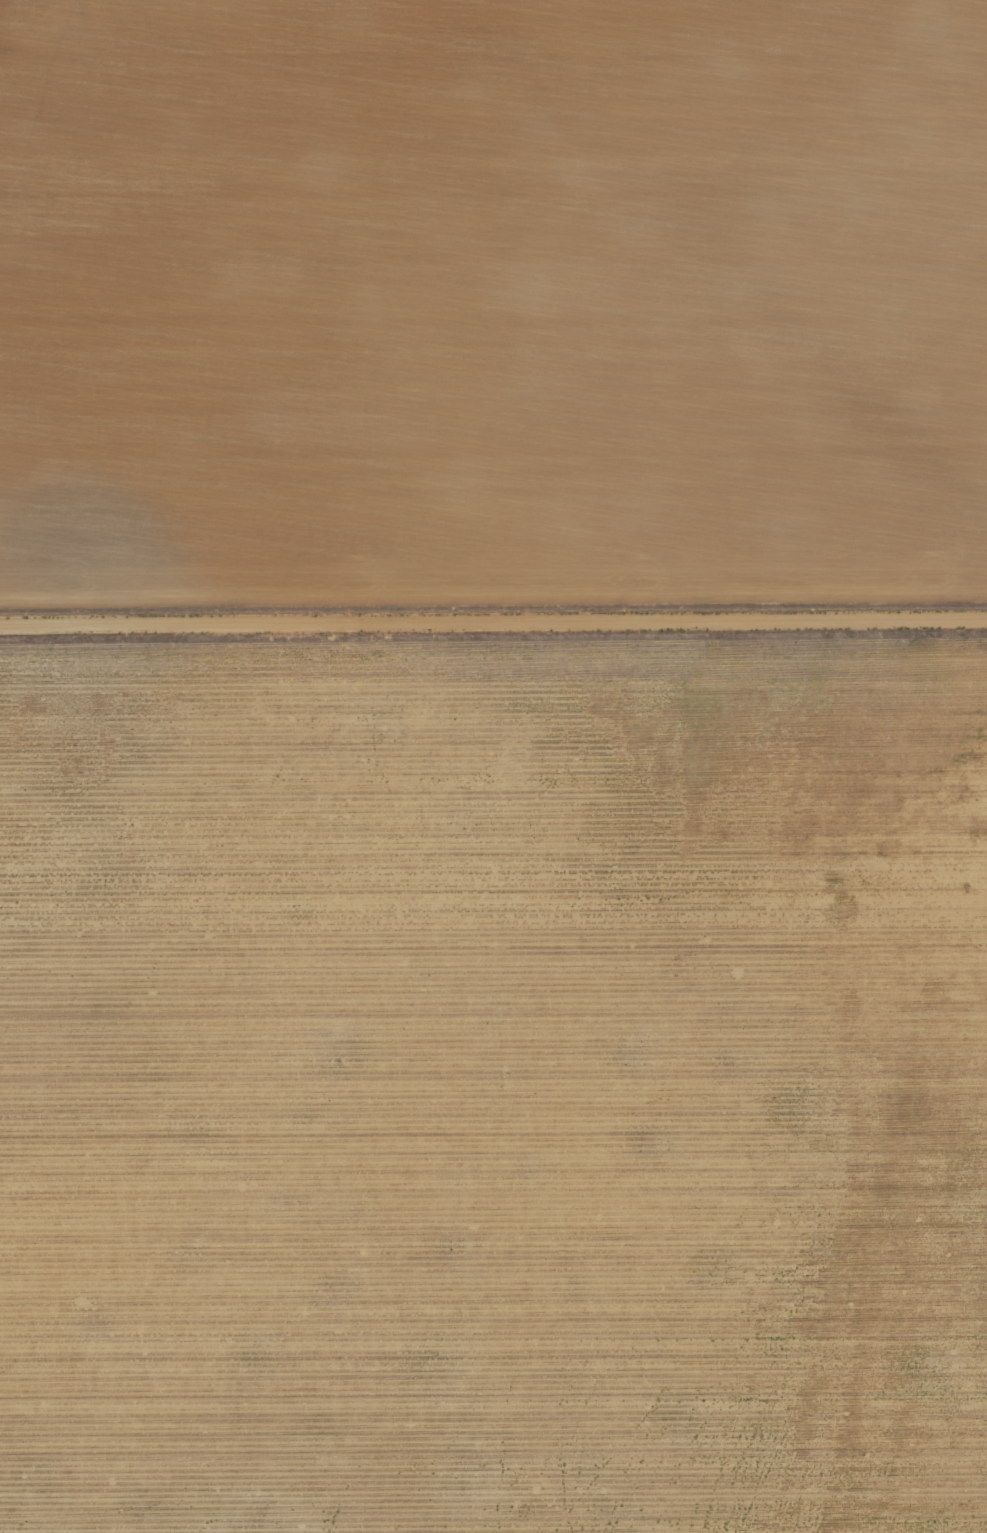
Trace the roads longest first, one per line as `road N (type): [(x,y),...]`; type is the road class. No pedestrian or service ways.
road 1 (residential): [(0,623),(986,617)]

